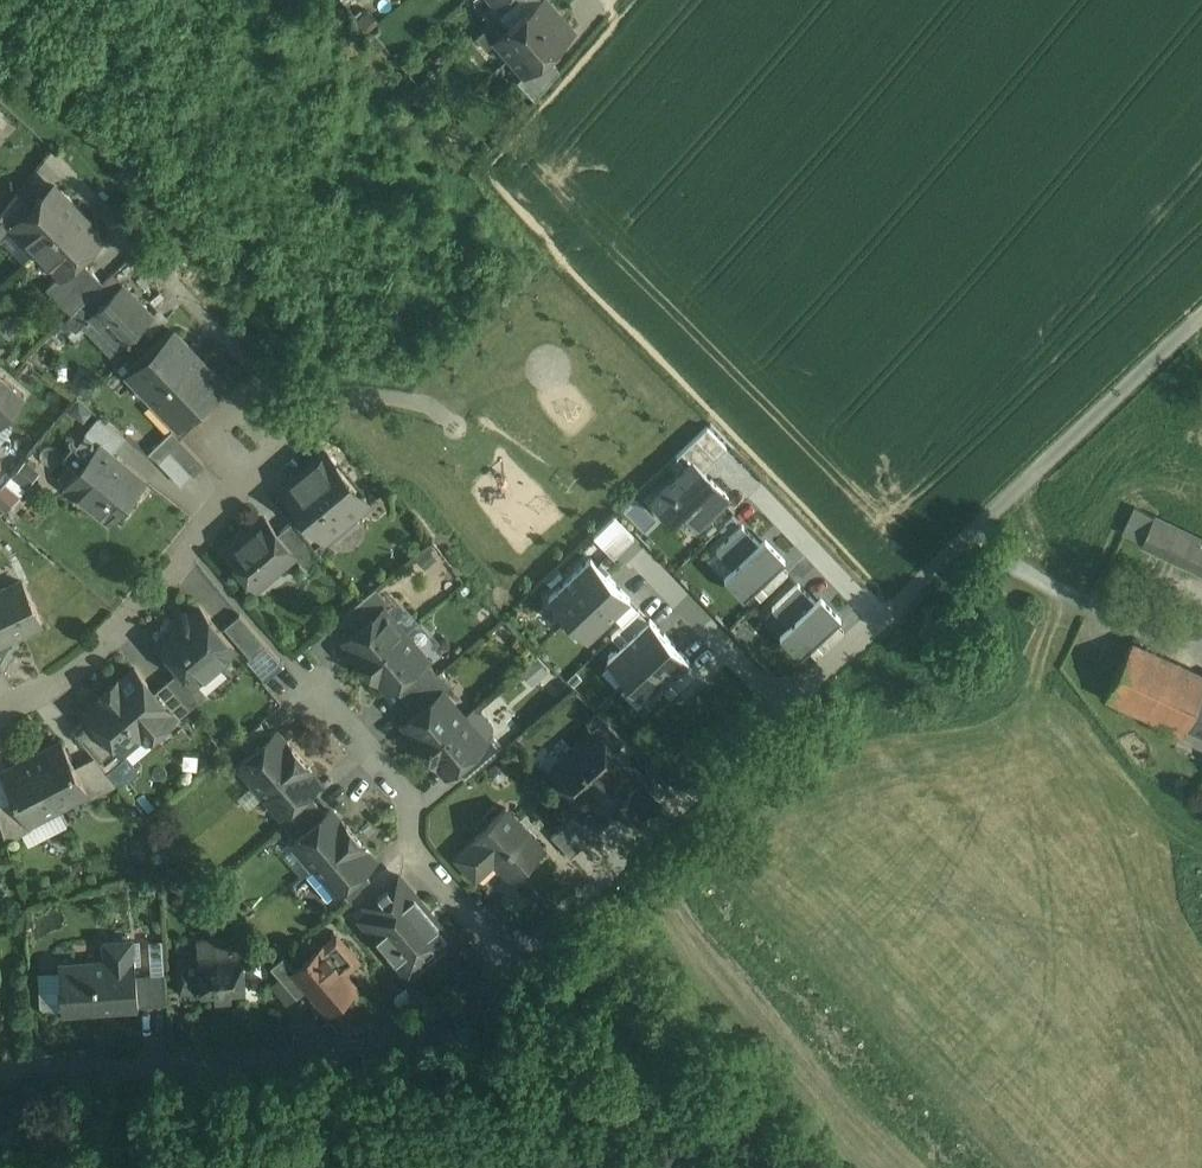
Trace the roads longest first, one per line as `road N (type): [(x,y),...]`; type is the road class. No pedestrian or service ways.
road 1 (residential): [(0,1075),(344,1051),(461,1013),(510,968)]
road 2 (residential): [(852,645),(1201,319)]
road 3 (residential): [(510,968),(852,645)]
road 4 (residential): [(510,968),(421,858),(408,797),(309,687)]
road 5 (residential): [(244,489),(93,654),(0,713)]
road 6 (residential): [(244,489),(210,455),(208,432),(262,381),(305,431)]

